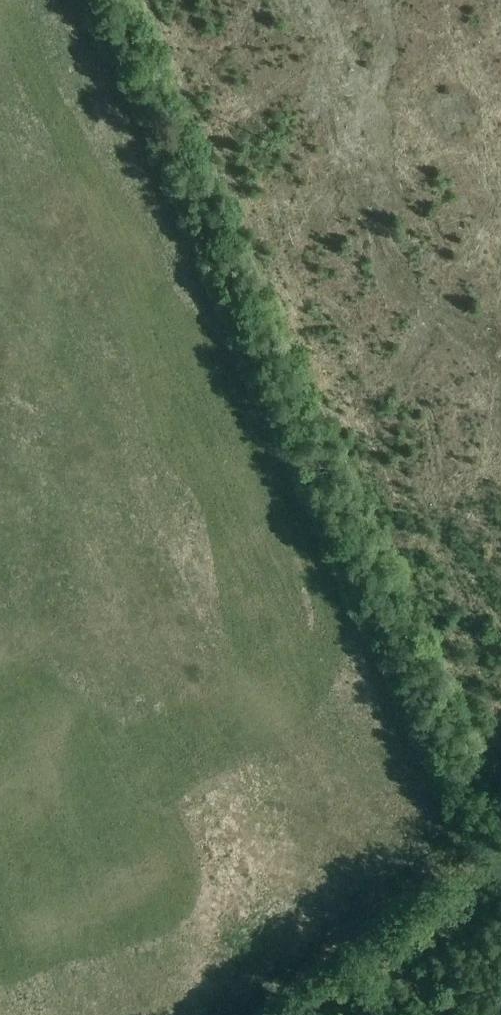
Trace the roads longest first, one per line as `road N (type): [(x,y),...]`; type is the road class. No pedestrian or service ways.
road 1 (track): [(305,1014),(500,863)]

